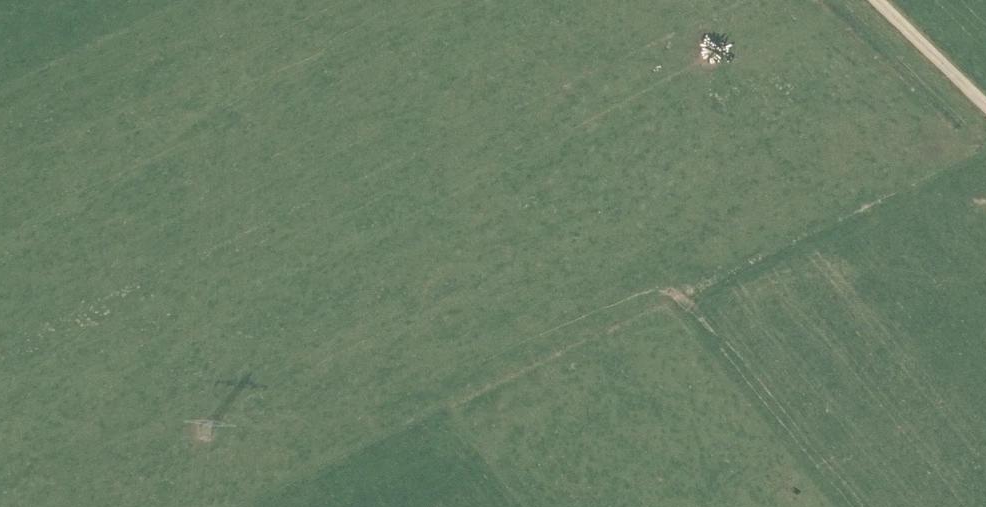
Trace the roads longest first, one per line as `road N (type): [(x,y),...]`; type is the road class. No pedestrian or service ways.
road 1 (track): [(878,0),(985,106)]

